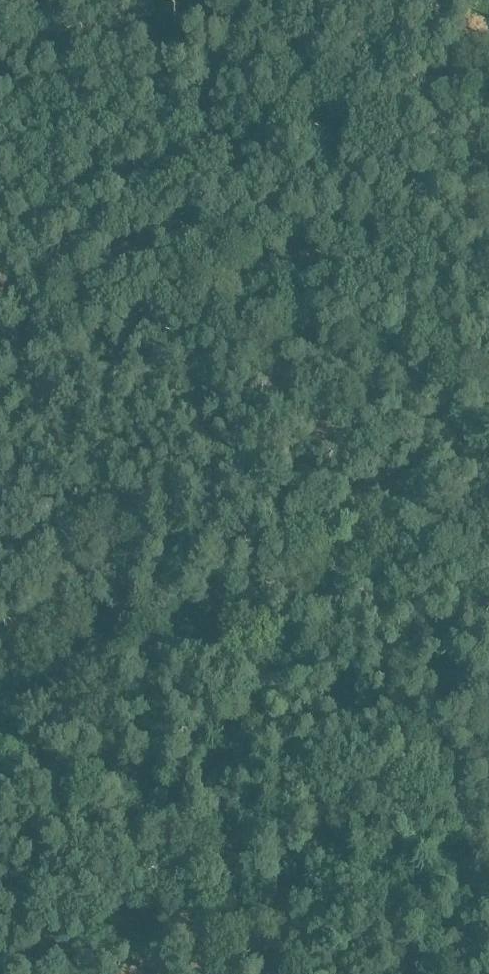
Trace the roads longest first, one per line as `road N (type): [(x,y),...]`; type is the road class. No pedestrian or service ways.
road 1 (track): [(463,973),(488,710)]

